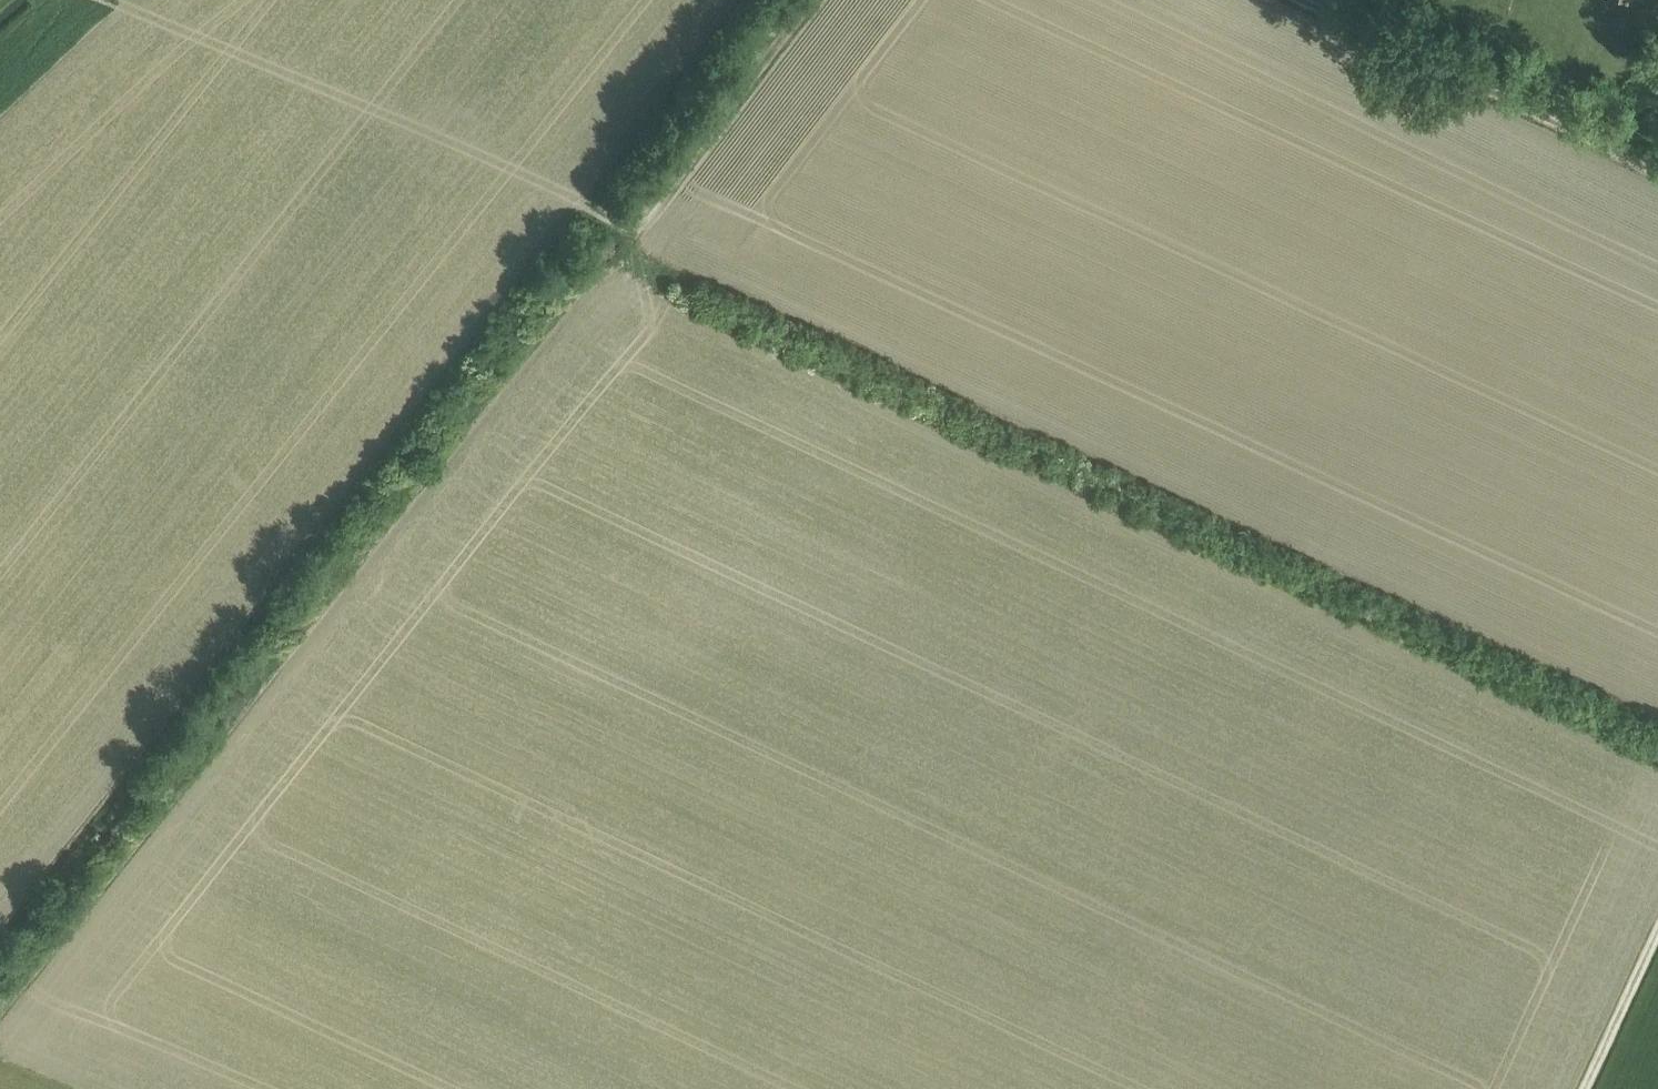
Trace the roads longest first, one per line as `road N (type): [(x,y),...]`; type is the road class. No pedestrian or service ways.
road 1 (track): [(811,0),(650,210),(628,221),(109,0)]
road 2 (track): [(1657,172),(1303,0)]
road 3 (track): [(1657,929),(1584,1088)]

